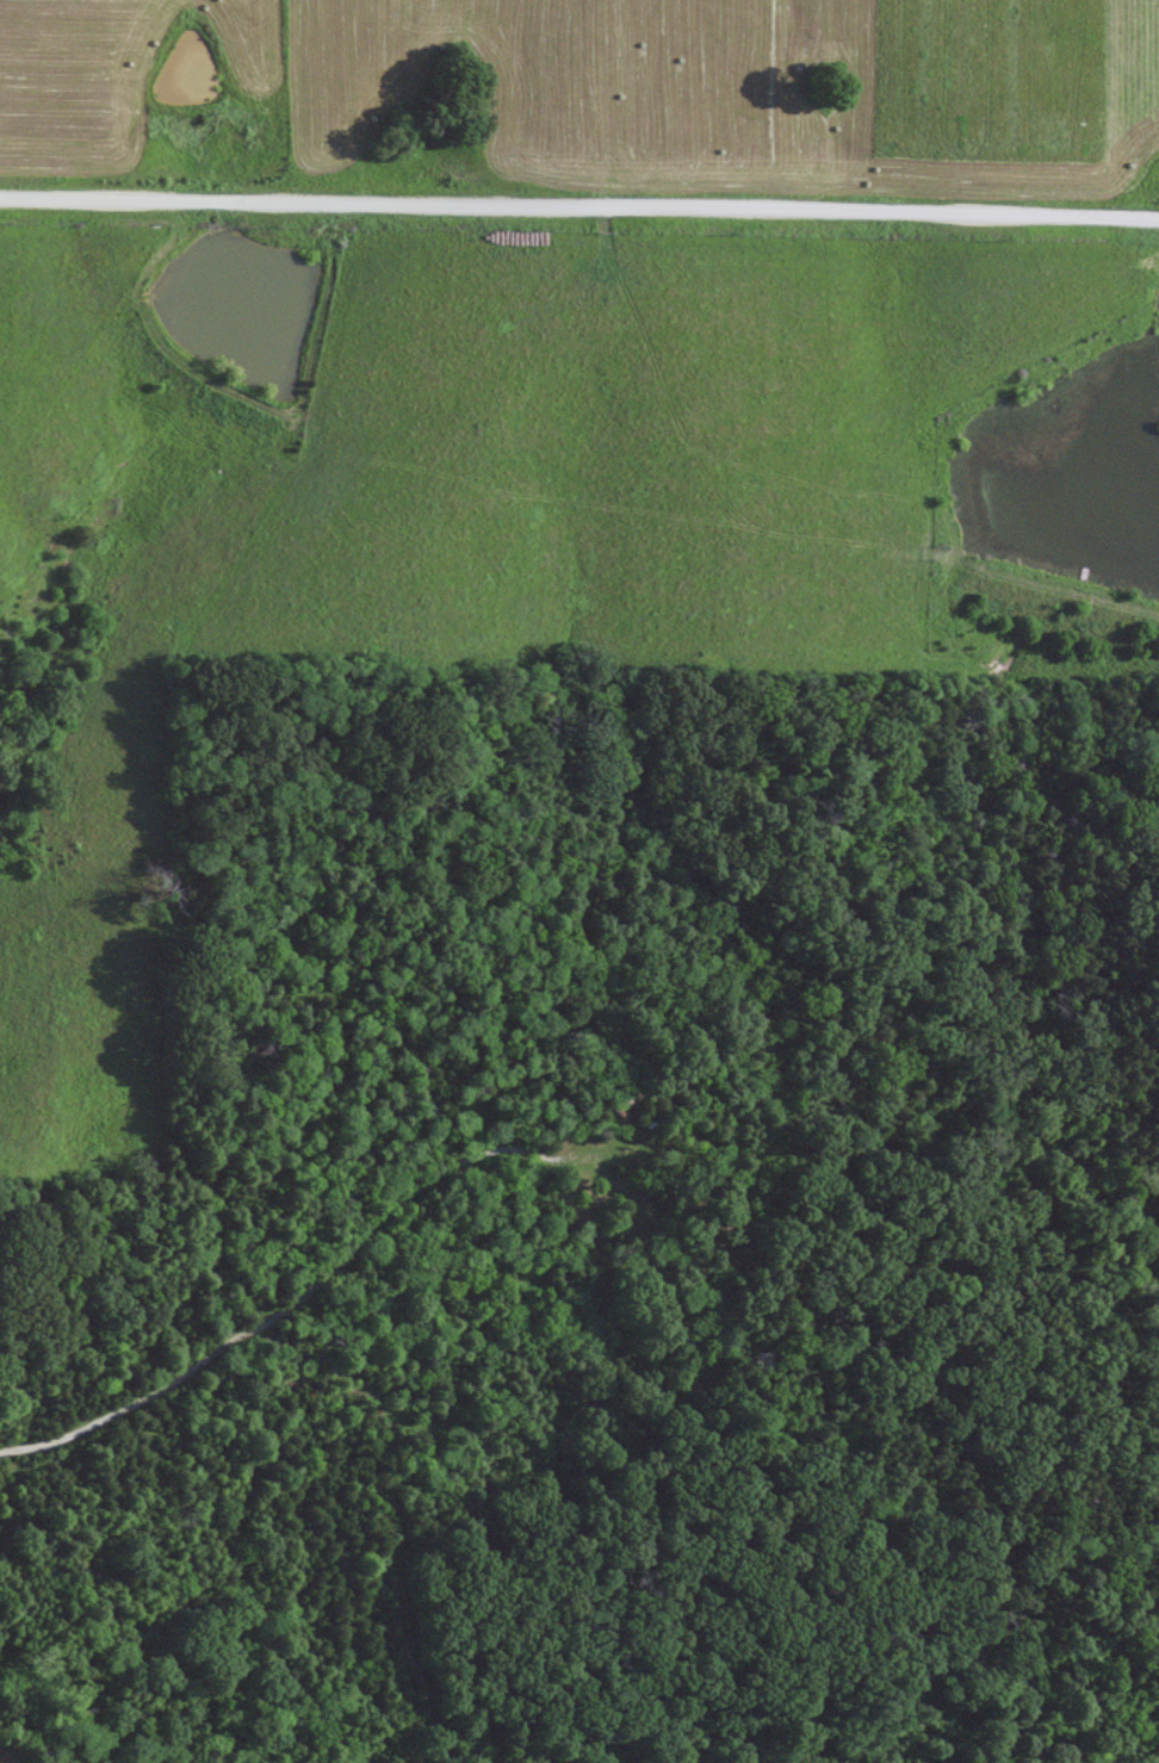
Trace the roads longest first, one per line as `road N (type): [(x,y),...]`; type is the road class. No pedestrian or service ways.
road 1 (residential): [(1158,212),(0,201)]

